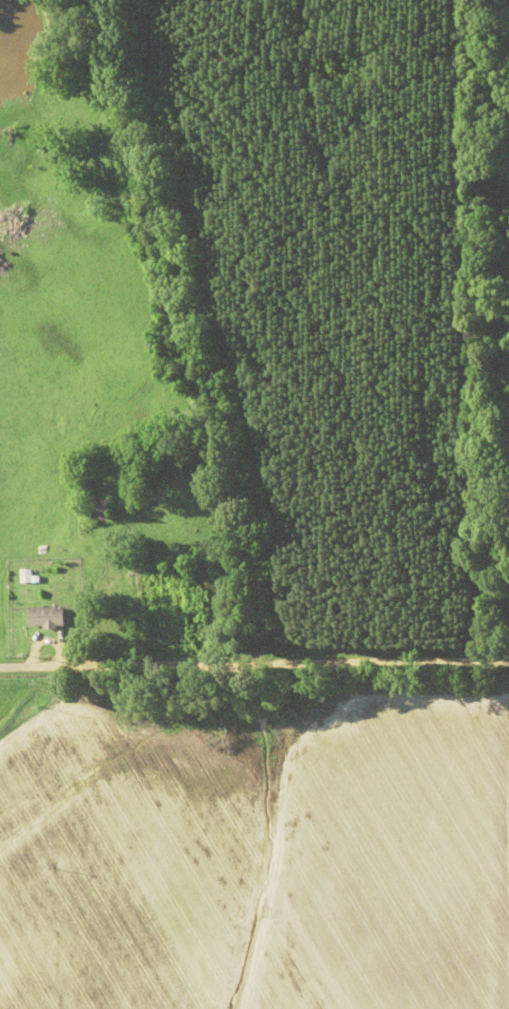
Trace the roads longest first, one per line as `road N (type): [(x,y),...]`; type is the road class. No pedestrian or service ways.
road 1 (residential): [(508,665),(0,676)]

